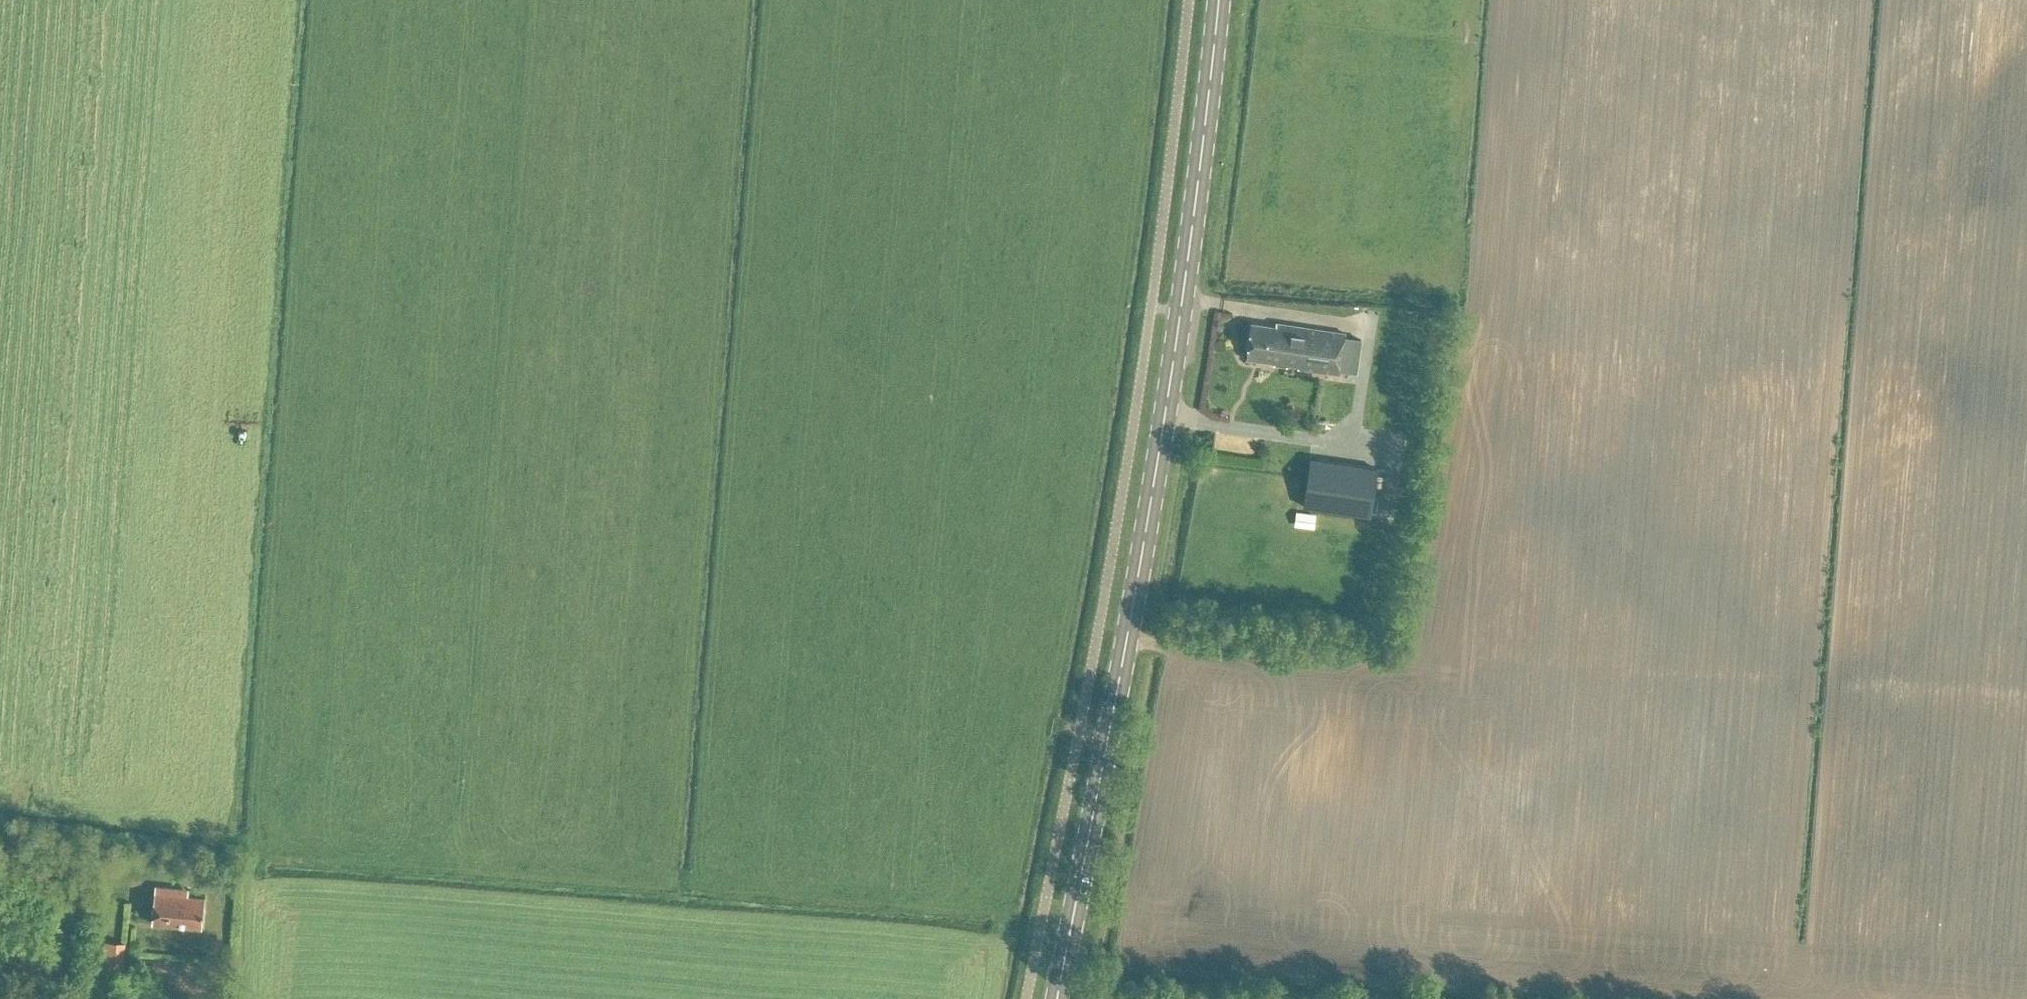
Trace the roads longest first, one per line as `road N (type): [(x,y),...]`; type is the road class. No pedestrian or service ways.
road 1 (secondary): [(1057,998),(1194,230),(1221,0)]

